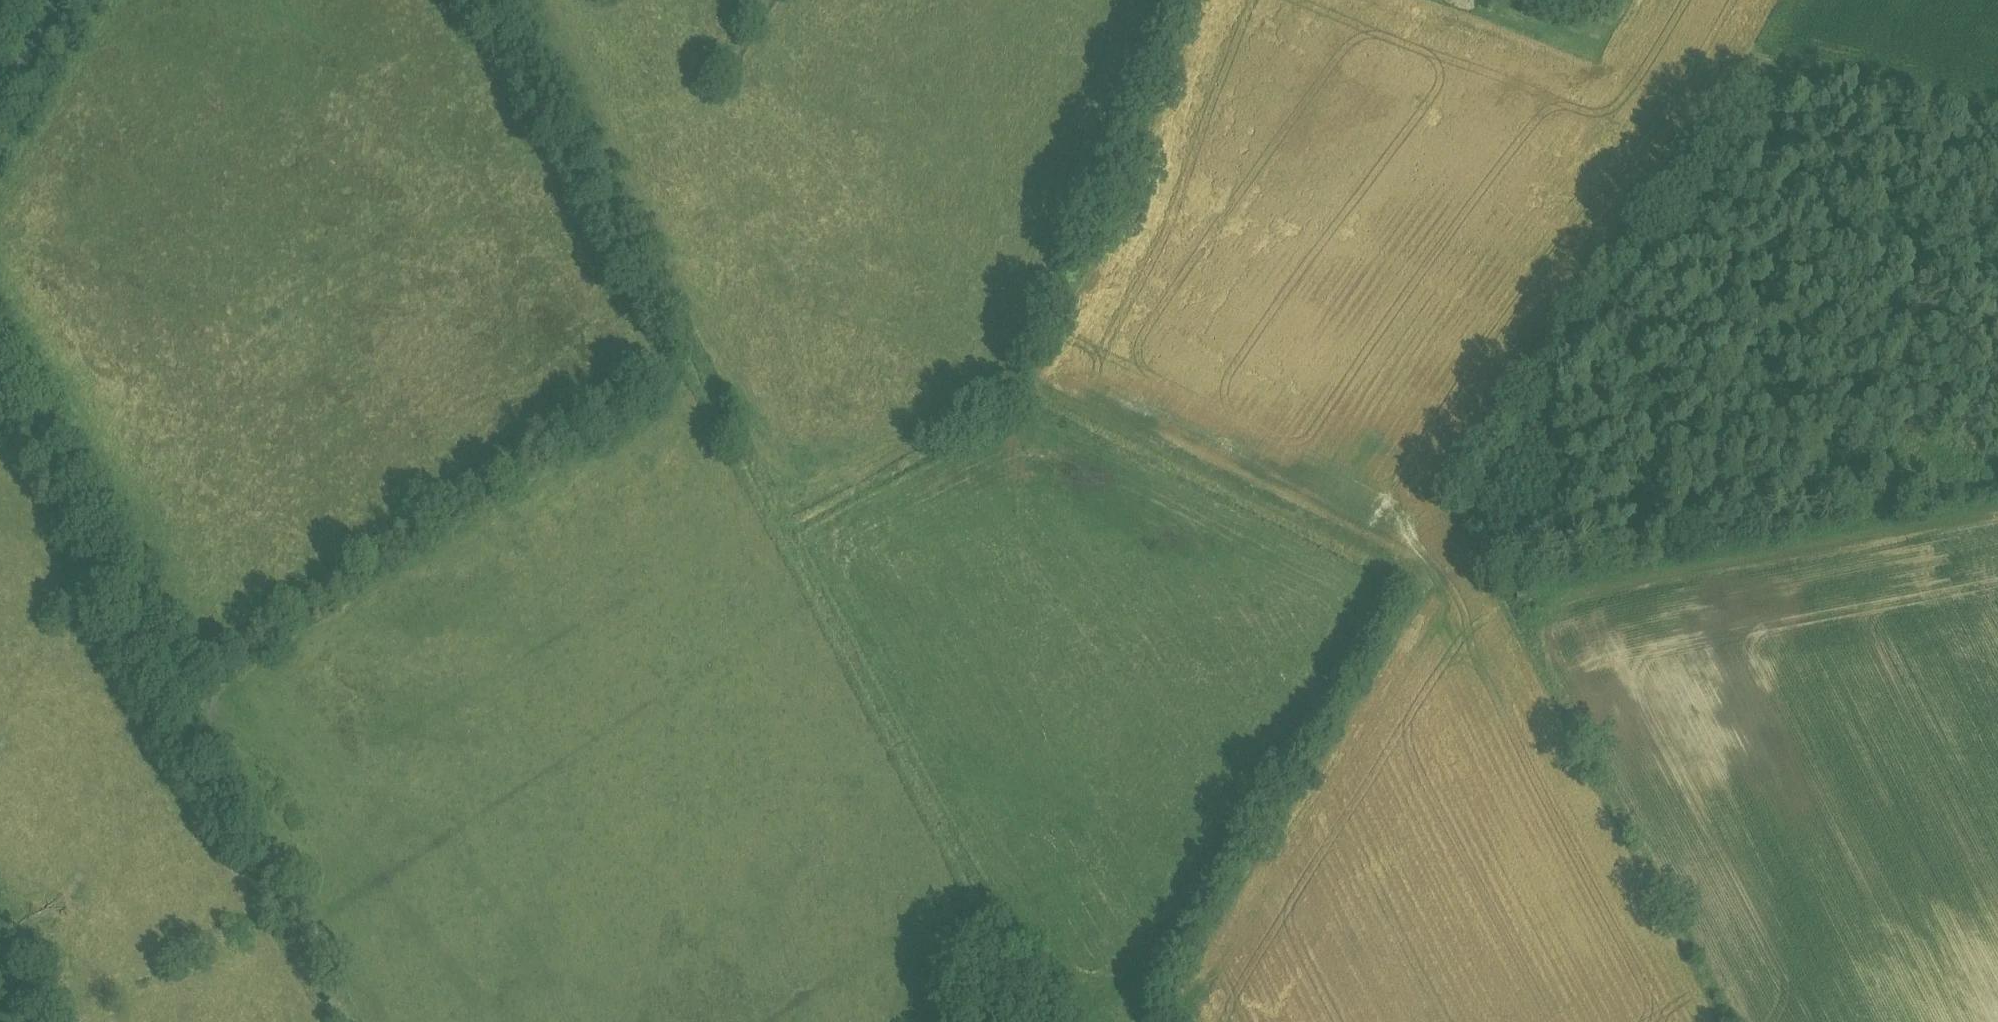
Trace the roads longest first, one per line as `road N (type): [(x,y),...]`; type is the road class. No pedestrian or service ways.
road 1 (residential): [(63,0),(0,103)]

